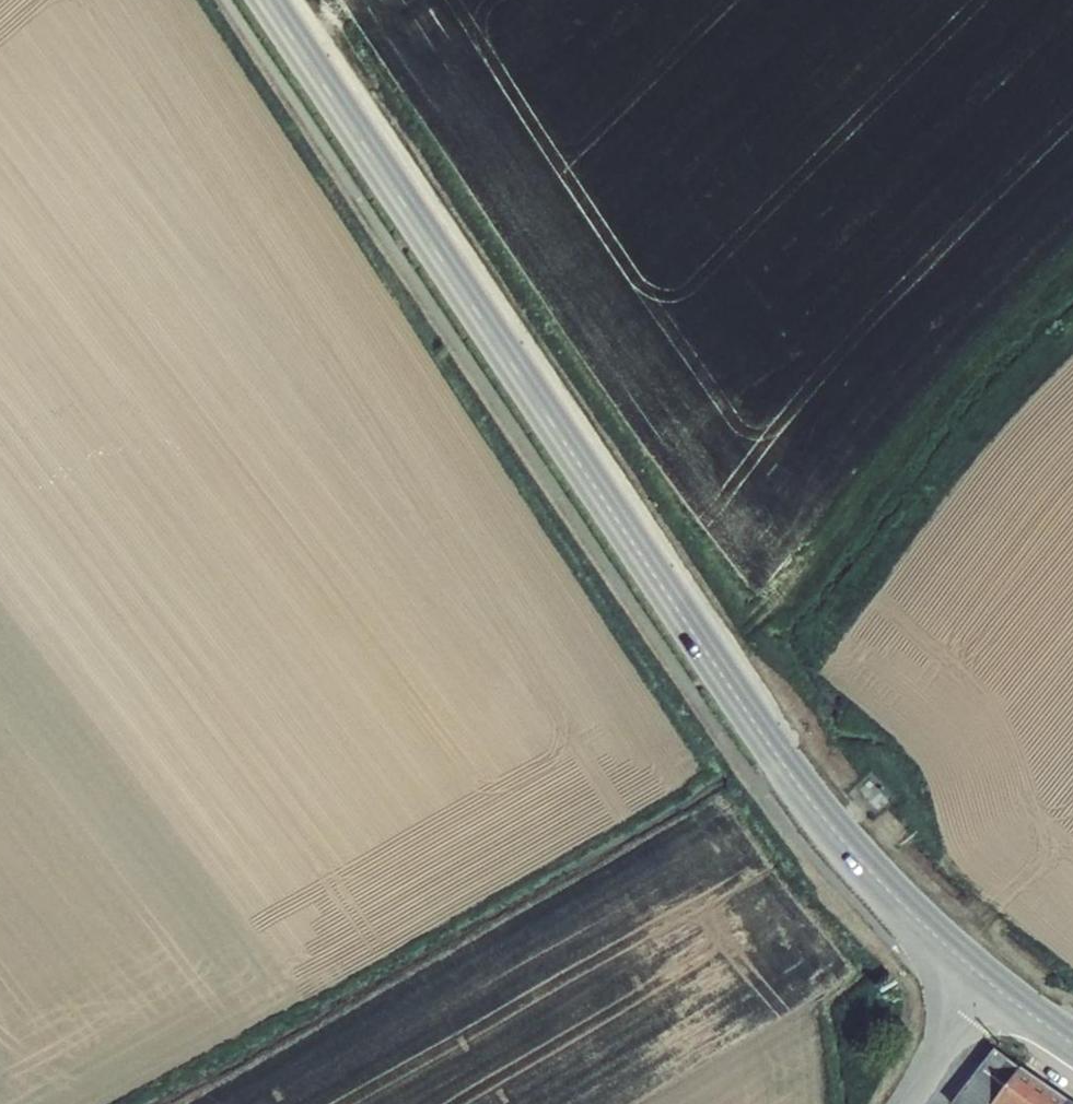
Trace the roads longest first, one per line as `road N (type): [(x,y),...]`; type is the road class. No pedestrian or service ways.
road 1 (secondary): [(989,983),(864,867),(779,759),(268,0)]
road 2 (unclassified): [(906,1103),(989,983)]

